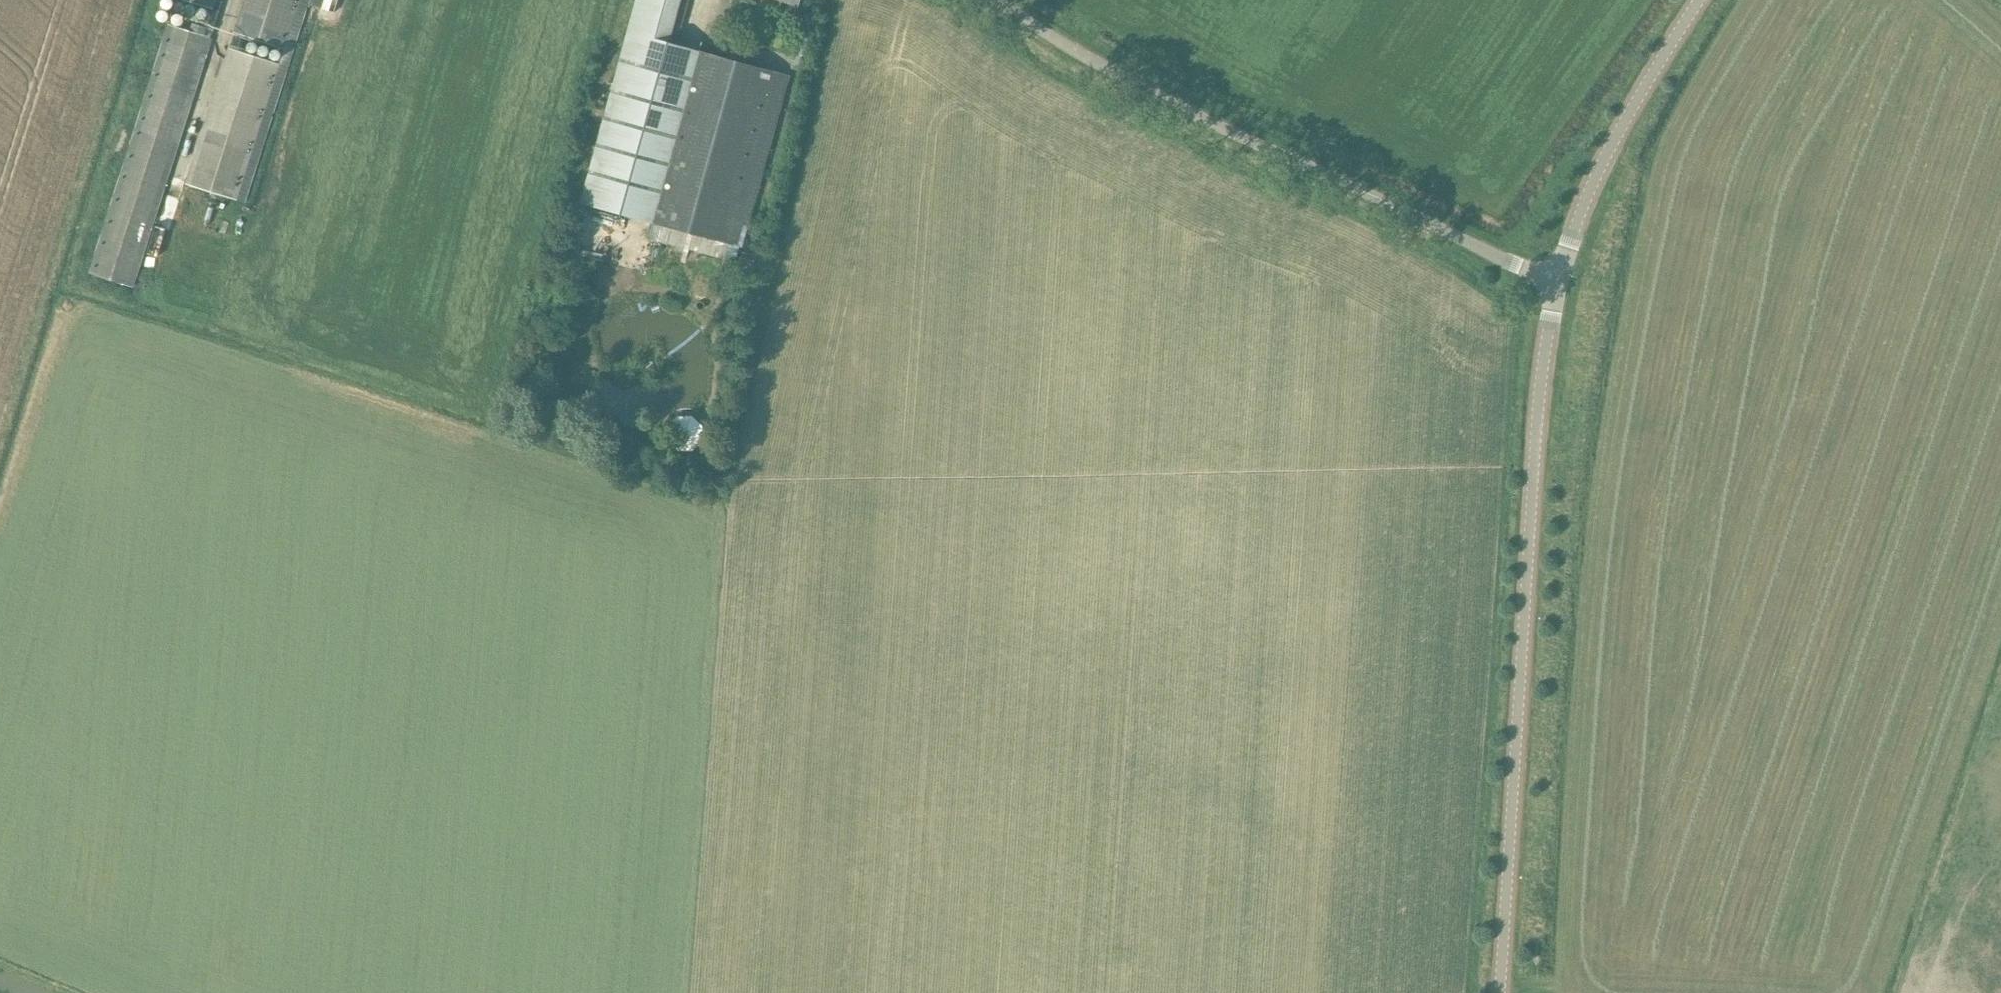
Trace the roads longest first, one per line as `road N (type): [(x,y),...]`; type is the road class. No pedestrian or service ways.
road 1 (unclassified): [(1502,992),(1533,513),(1557,283)]
road 2 (unclassified): [(1557,283),(1187,99),(1012,0)]
road 3 (unclassified): [(1557,283),(1620,119),(1699,0)]

